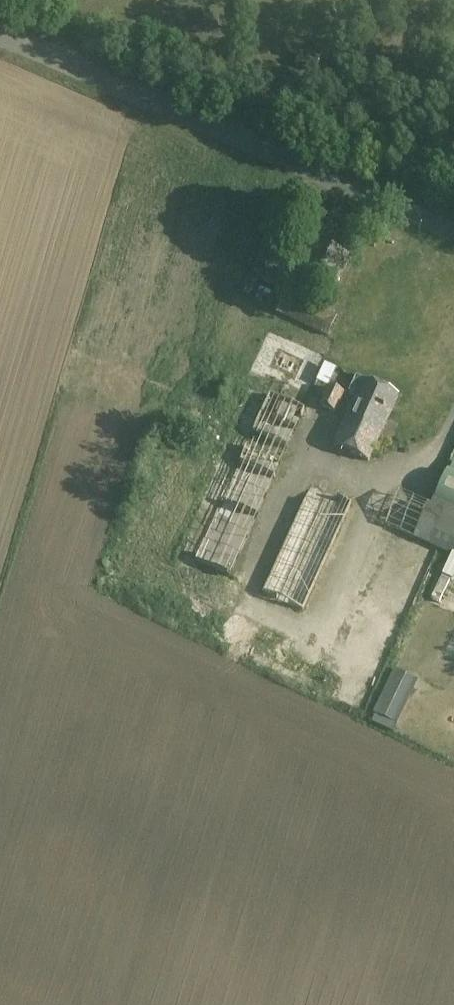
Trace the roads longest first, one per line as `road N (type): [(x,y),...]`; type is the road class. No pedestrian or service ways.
road 1 (unclassified): [(453,230),(0,35)]

